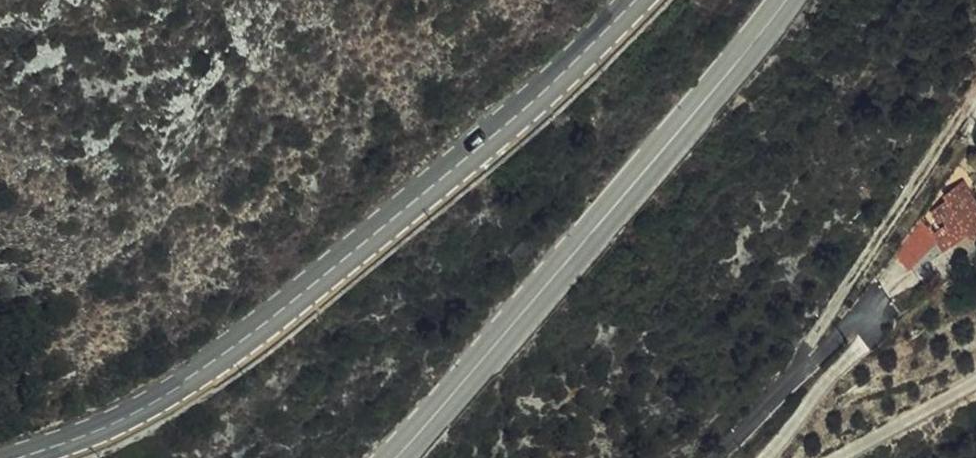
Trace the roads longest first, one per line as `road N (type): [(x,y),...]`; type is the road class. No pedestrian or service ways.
road 1 (secondary): [(25,457),(146,407),(243,345),(585,54),(638,0)]
road 2 (secondary): [(397,457),(788,0)]
road 3 (motorway): [(868,0),(962,457)]
road 4 (track): [(794,381),(808,340),(975,89)]
road 5 (motorway): [(975,324),(912,0)]

